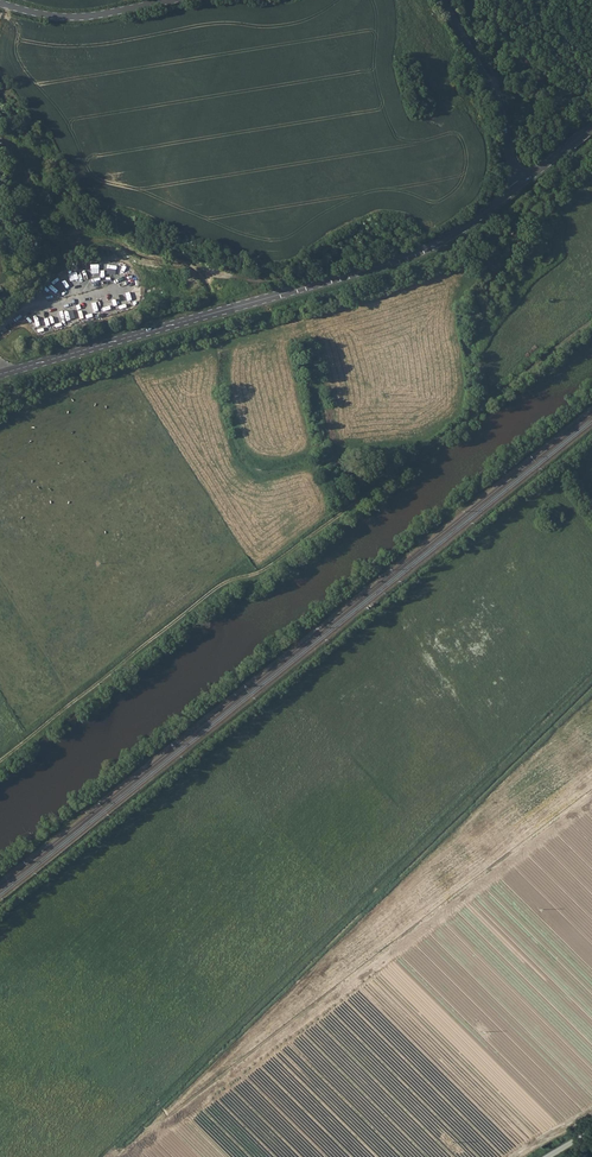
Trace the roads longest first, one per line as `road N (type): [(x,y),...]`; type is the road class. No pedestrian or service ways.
road 1 (track): [(591,324),(0,760)]
road 2 (track): [(591,675),(102,1156)]
road 3 (tertiary): [(0,374),(393,263),(459,230),(521,183)]
road 4 (unclassified): [(442,0),(489,83),(521,183)]
road 5 (unclassified): [(0,4),(73,19),(178,0)]

